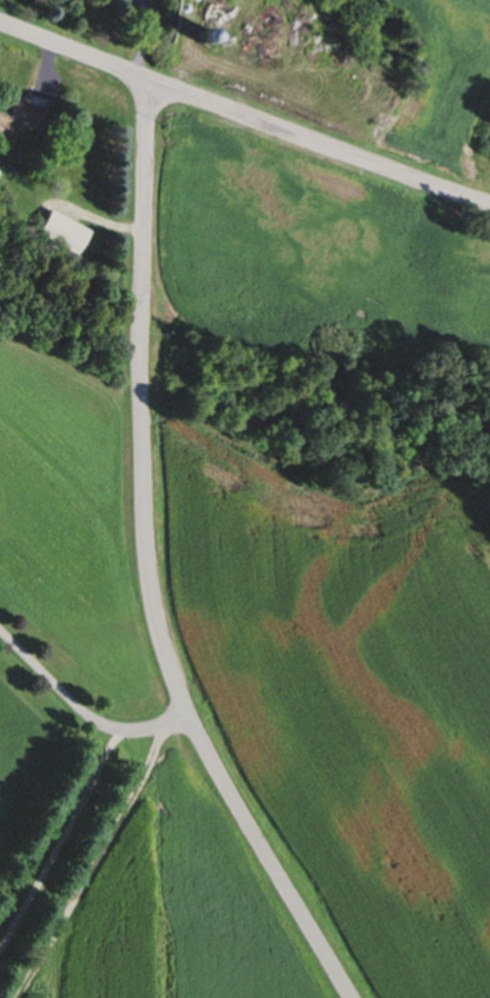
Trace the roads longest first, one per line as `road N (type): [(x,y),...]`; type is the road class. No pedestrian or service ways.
road 1 (residential): [(350,997),(188,716),(152,600),(143,477),(147,80)]
road 2 (residential): [(0,24),(489,208)]
road 3 (residential): [(188,716),(147,732),(112,732),(86,718),(0,634)]

